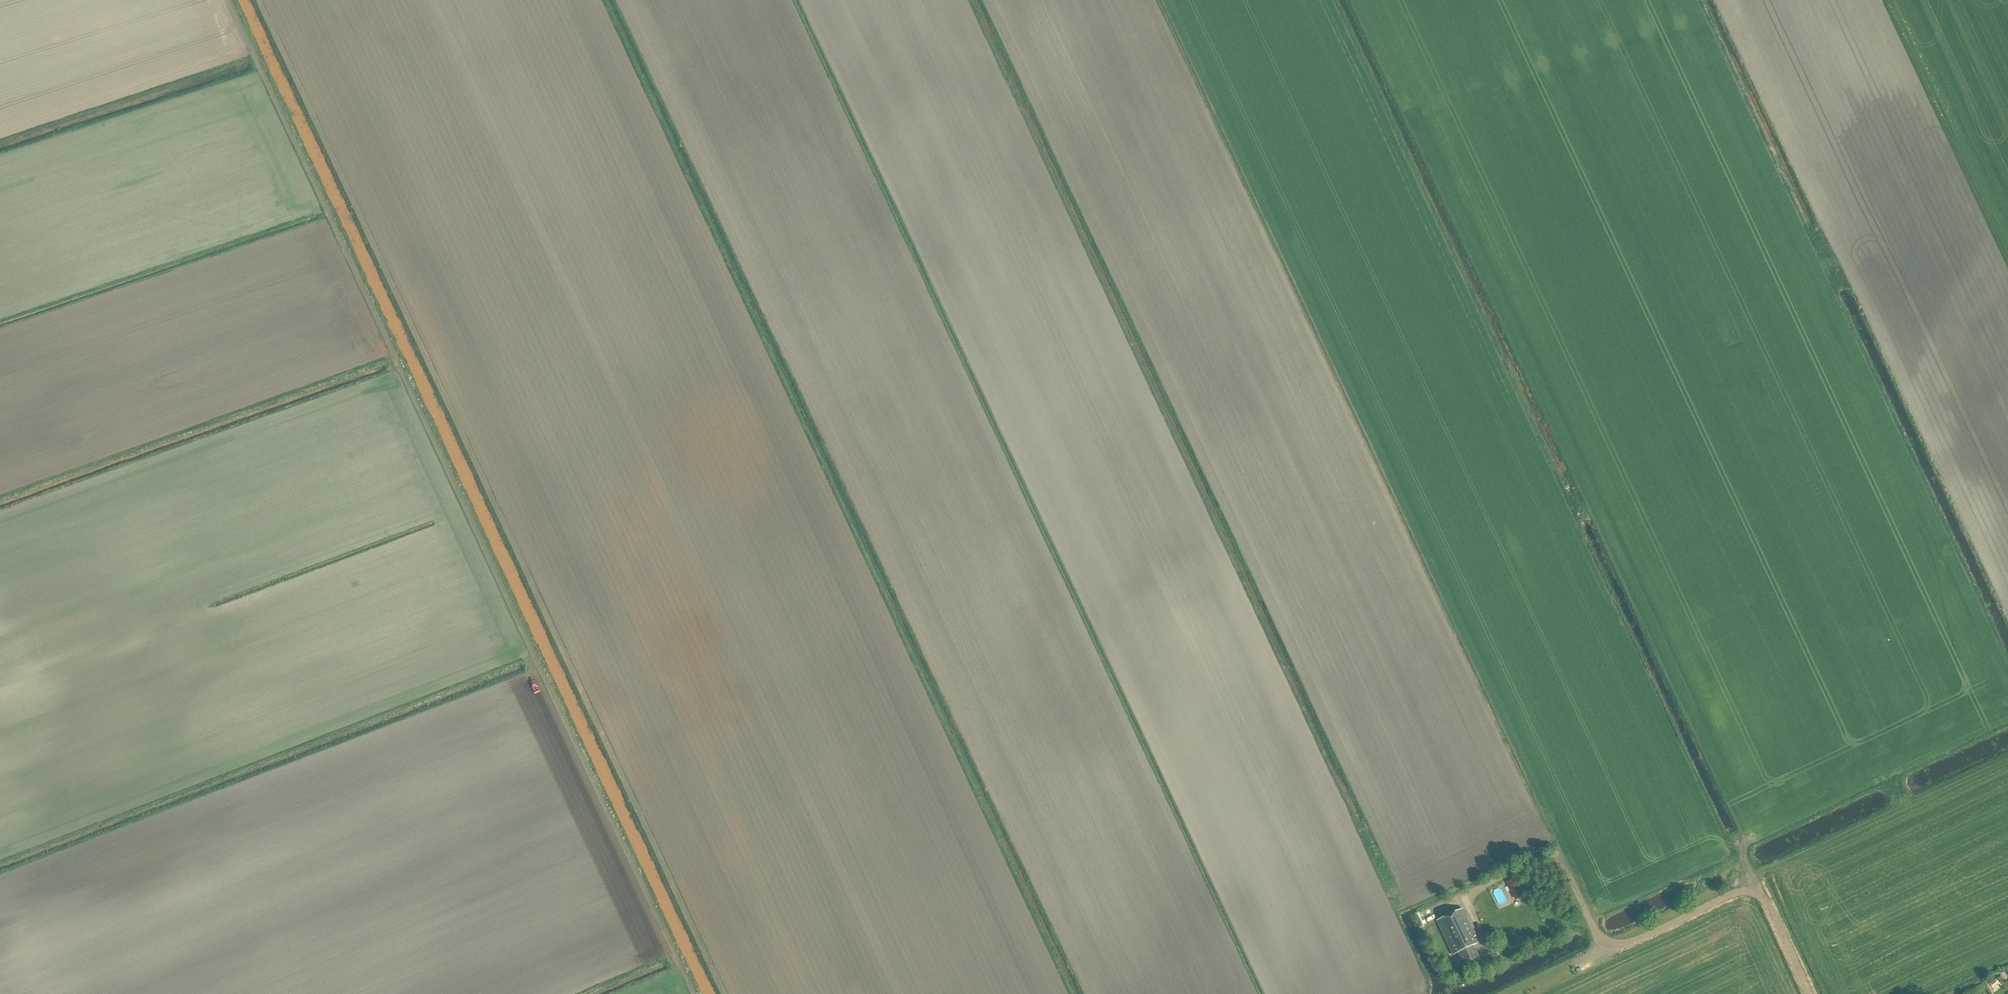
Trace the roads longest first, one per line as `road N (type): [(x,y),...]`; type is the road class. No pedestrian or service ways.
road 1 (track): [(693,993),(229,0)]

